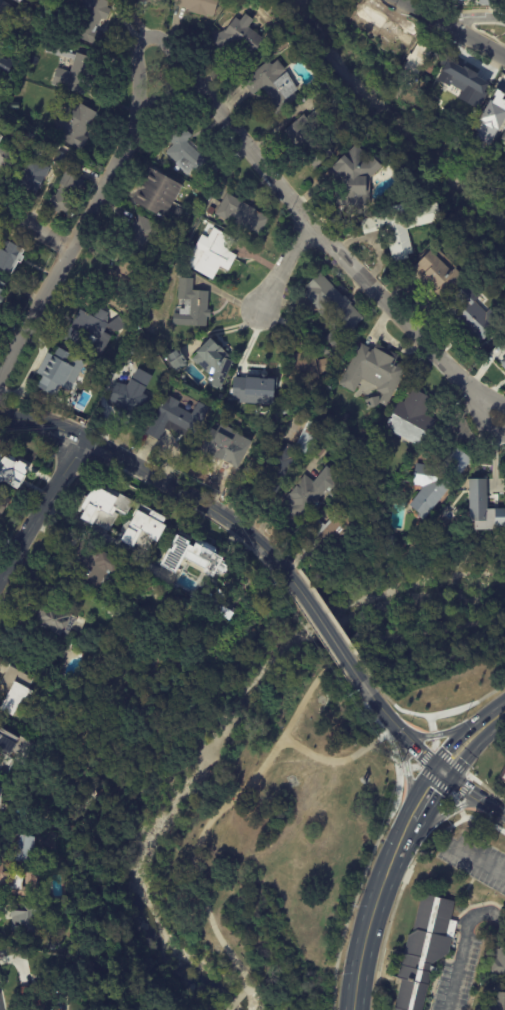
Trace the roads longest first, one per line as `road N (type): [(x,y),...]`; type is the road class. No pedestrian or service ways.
road 1 (residential): [(504,424),(308,229),(153,34)]
road 2 (residential): [(0,373),(75,247),(135,117),(153,34)]
road 3 (tertiary): [(292,577),(223,513),(79,437),(0,417)]
road 4 (primary): [(433,765),(377,873),(372,914)]
road 5 (residential): [(79,437),(0,579)]

